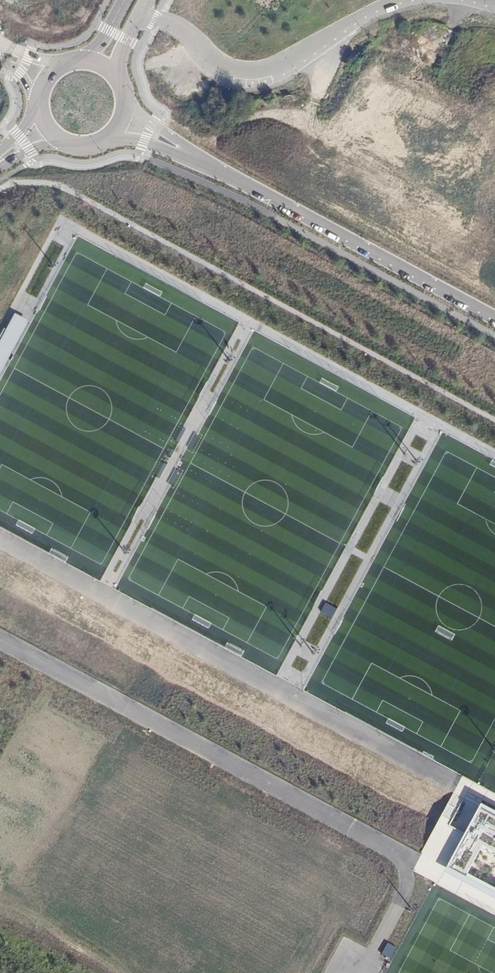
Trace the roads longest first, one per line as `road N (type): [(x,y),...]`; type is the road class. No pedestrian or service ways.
road 1 (unclassified): [(139,14),(176,26),(212,58),(246,72),(267,70),(395,0)]
road 2 (residential): [(270,195),(494,316)]

